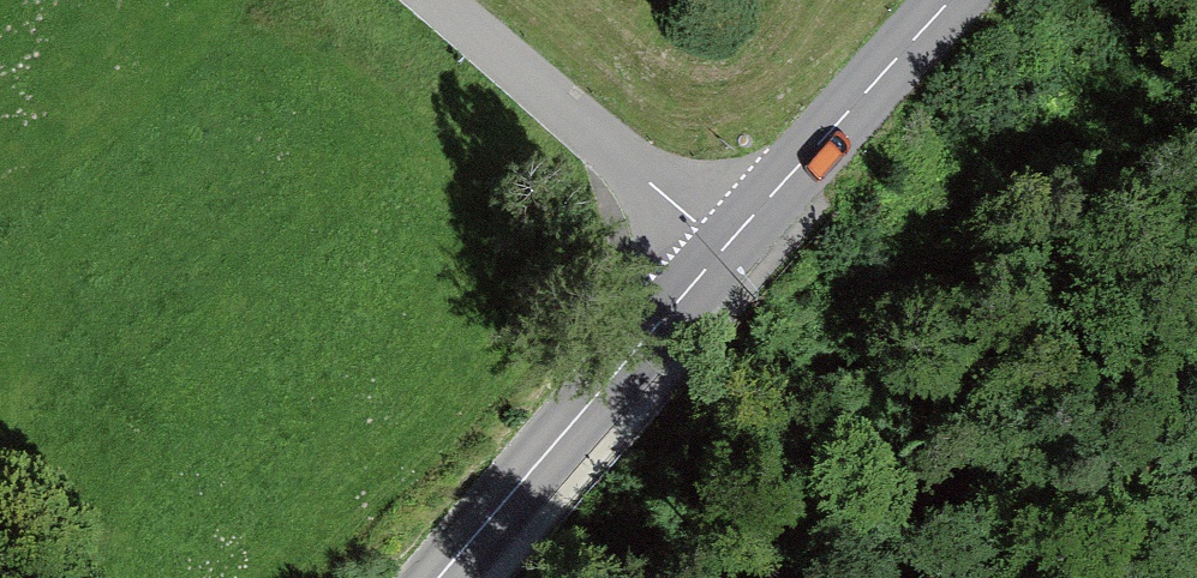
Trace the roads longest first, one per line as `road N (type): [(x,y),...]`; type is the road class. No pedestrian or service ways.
road 1 (tertiary): [(439,577),(726,248)]
road 2 (residential): [(726,248),(433,0)]
road 3 (tertiary): [(726,248),(952,0)]

